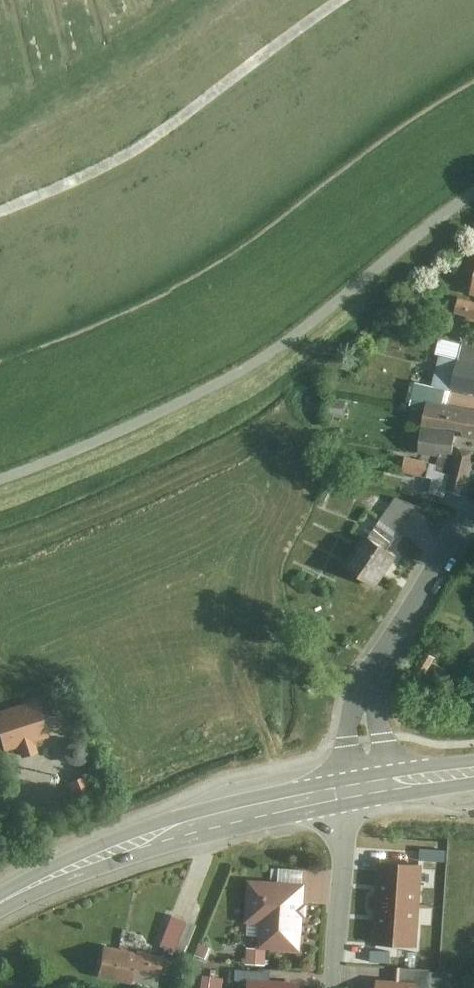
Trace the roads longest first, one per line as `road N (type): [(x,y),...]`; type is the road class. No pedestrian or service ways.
road 1 (residential): [(0,480),(249,369),(473,189)]
road 2 (track): [(0,215),(120,166),(350,0)]
road 3 (tertiary): [(0,906),(131,846),(348,789)]
road 4 (residential): [(370,786),(365,718),(375,680),(467,529)]
road 5 (residential): [(348,789),(335,987)]

